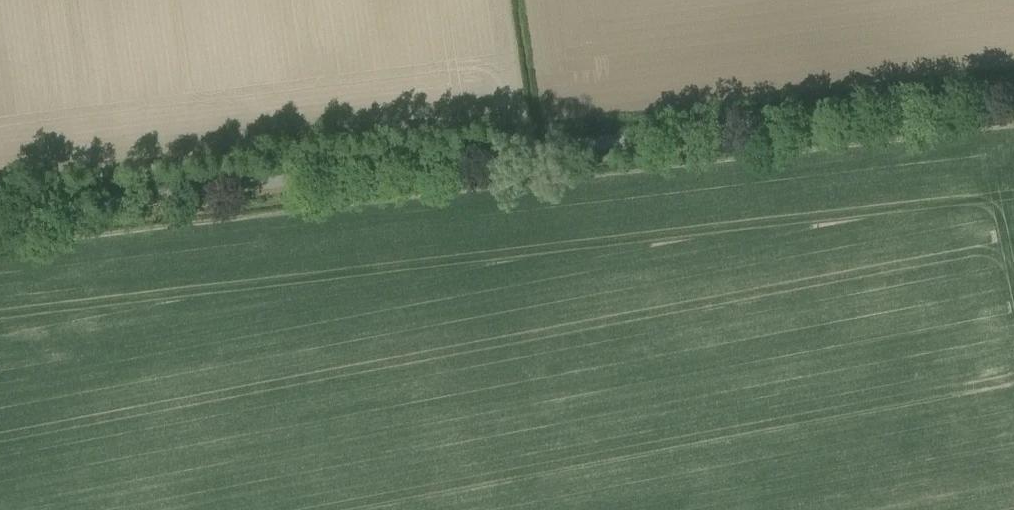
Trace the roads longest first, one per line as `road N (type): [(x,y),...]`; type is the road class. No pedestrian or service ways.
road 1 (unclassified): [(0,216),(1013,90)]

